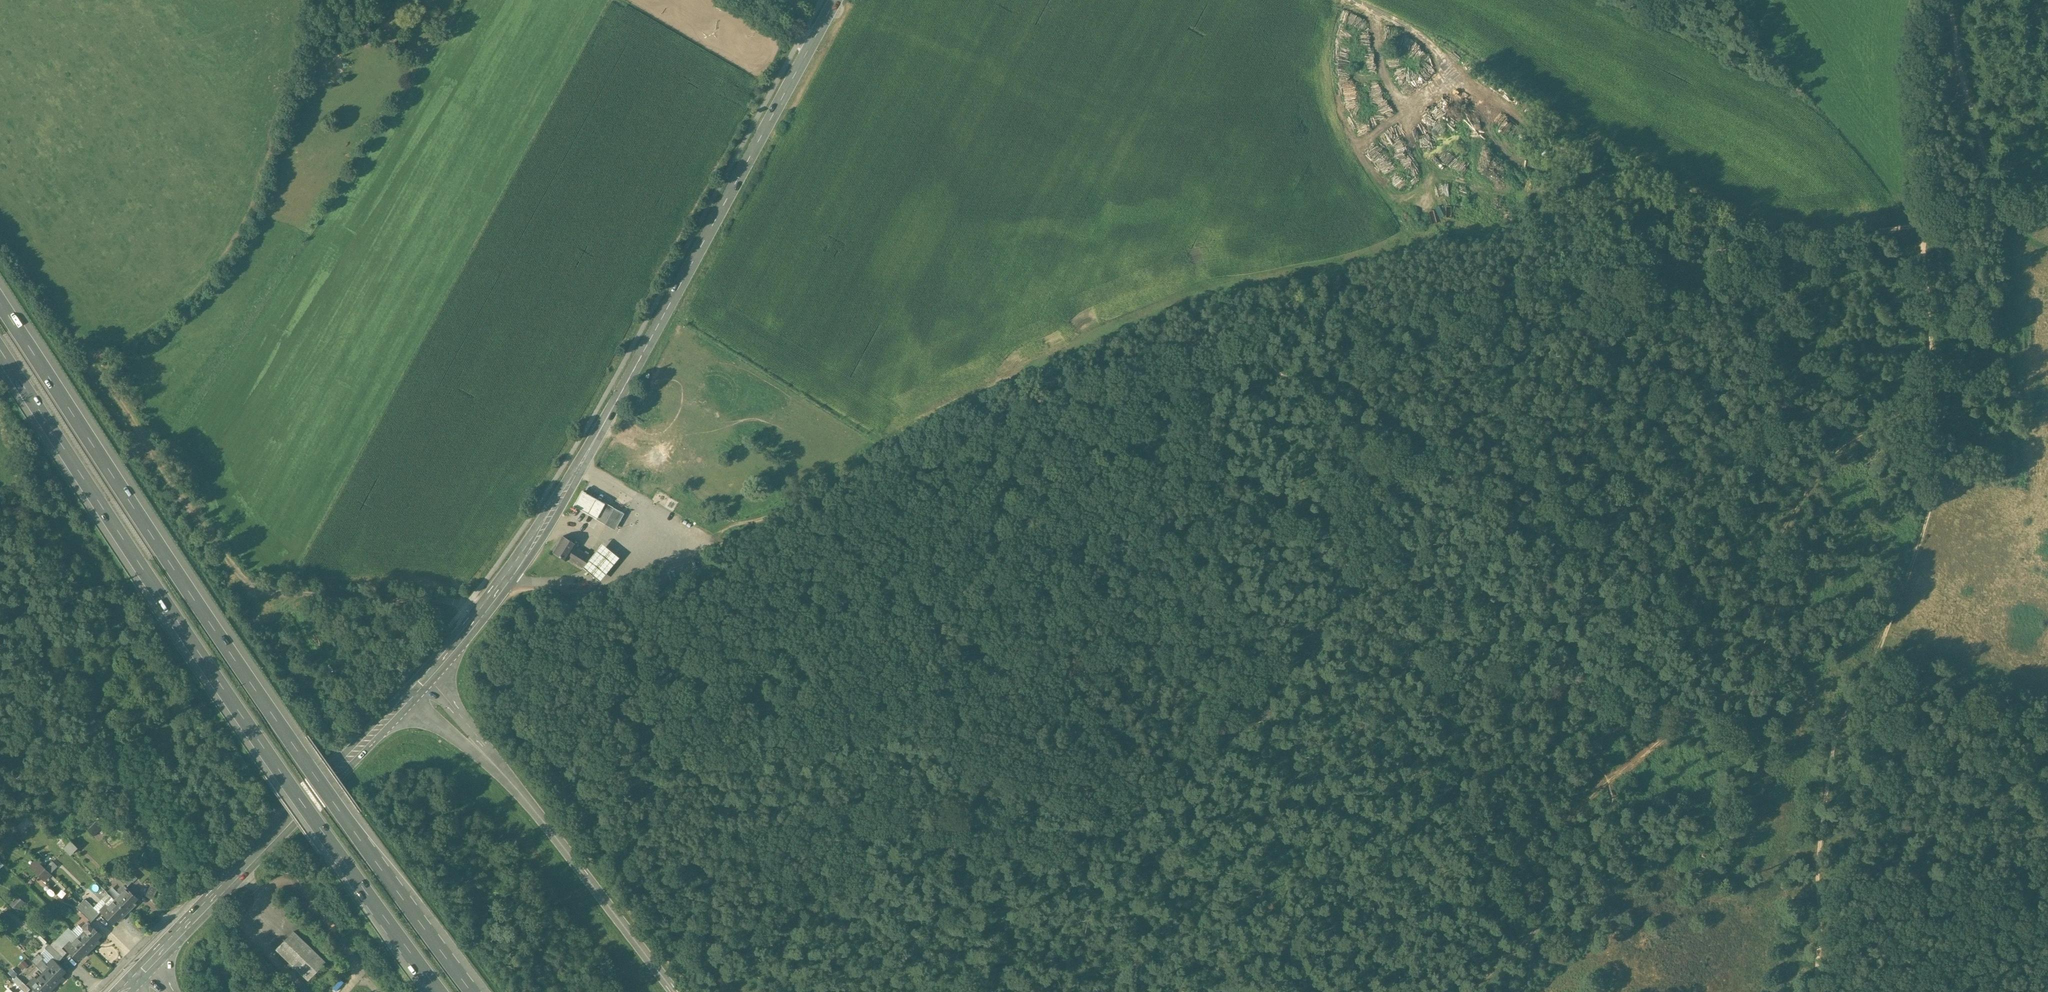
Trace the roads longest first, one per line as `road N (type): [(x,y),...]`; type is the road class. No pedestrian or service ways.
road 1 (motorway): [(472,991),(311,770),(0,298)]
road 2 (tertiary): [(837,0),(546,521),(427,676)]
road 3 (motorway): [(0,341),(293,787),(441,991)]
road 4 (track): [(1841,721),(1233,331)]
road 5 (track): [(0,225),(245,580),(293,595),(451,601),(481,614)]
road 6 (track): [(1747,675),(1640,758),(1564,831),(1534,927),(1460,991)]
road 7 (secondary): [(409,697),(146,968)]
road 8 (track): [(1934,368),(1920,393),(1836,453),(1792,516),(1780,537),(1779,597),(1747,675)]
road 9 (track): [(1934,368),(1935,489),(1877,652)]
road 10 (motorway): [(500,771),(674,991)]
road 11 (track): [(1841,721),(1819,862),(1820,991)]
road 12 (track): [(1948,0),(1995,194)]
road 13 (track): [(2047,718),(1877,652)]
road 14 (track): [(1377,15),(1384,78),(1435,165)]
road 15 (track): [(1397,107),(1434,89),(1439,52),(1377,15)]
road 16 (track): [(1922,226),(1934,368)]
road 17 (track): [(673,896),(686,945),(736,991)]

